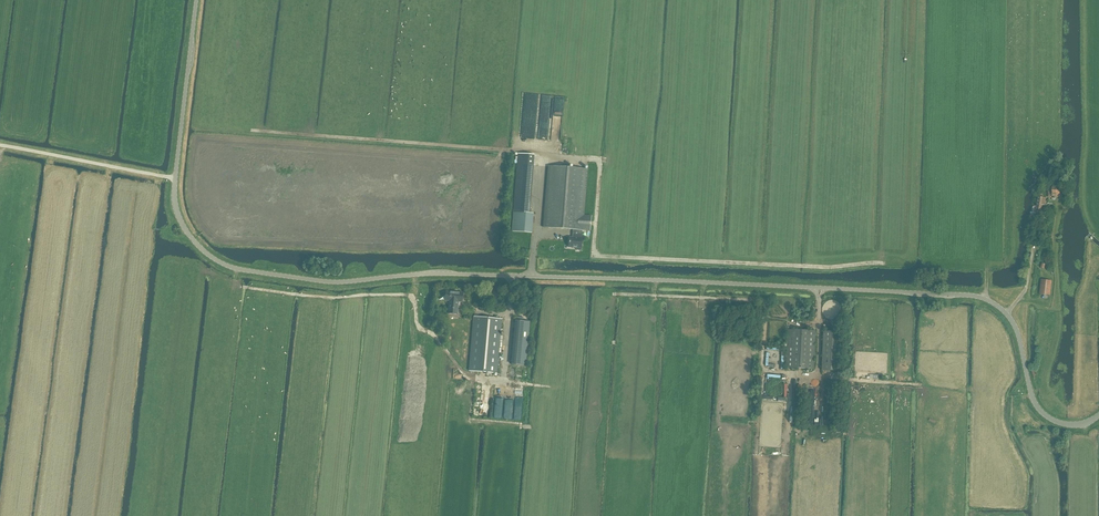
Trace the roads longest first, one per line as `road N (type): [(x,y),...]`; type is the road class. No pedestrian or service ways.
road 1 (unclassified): [(1098,415),(1070,425),(1039,411),(1014,325),(972,296),(455,274),(331,282),(221,262),(188,234),(175,206),(196,0)]
road 2 (track): [(175,179),(0,146)]

